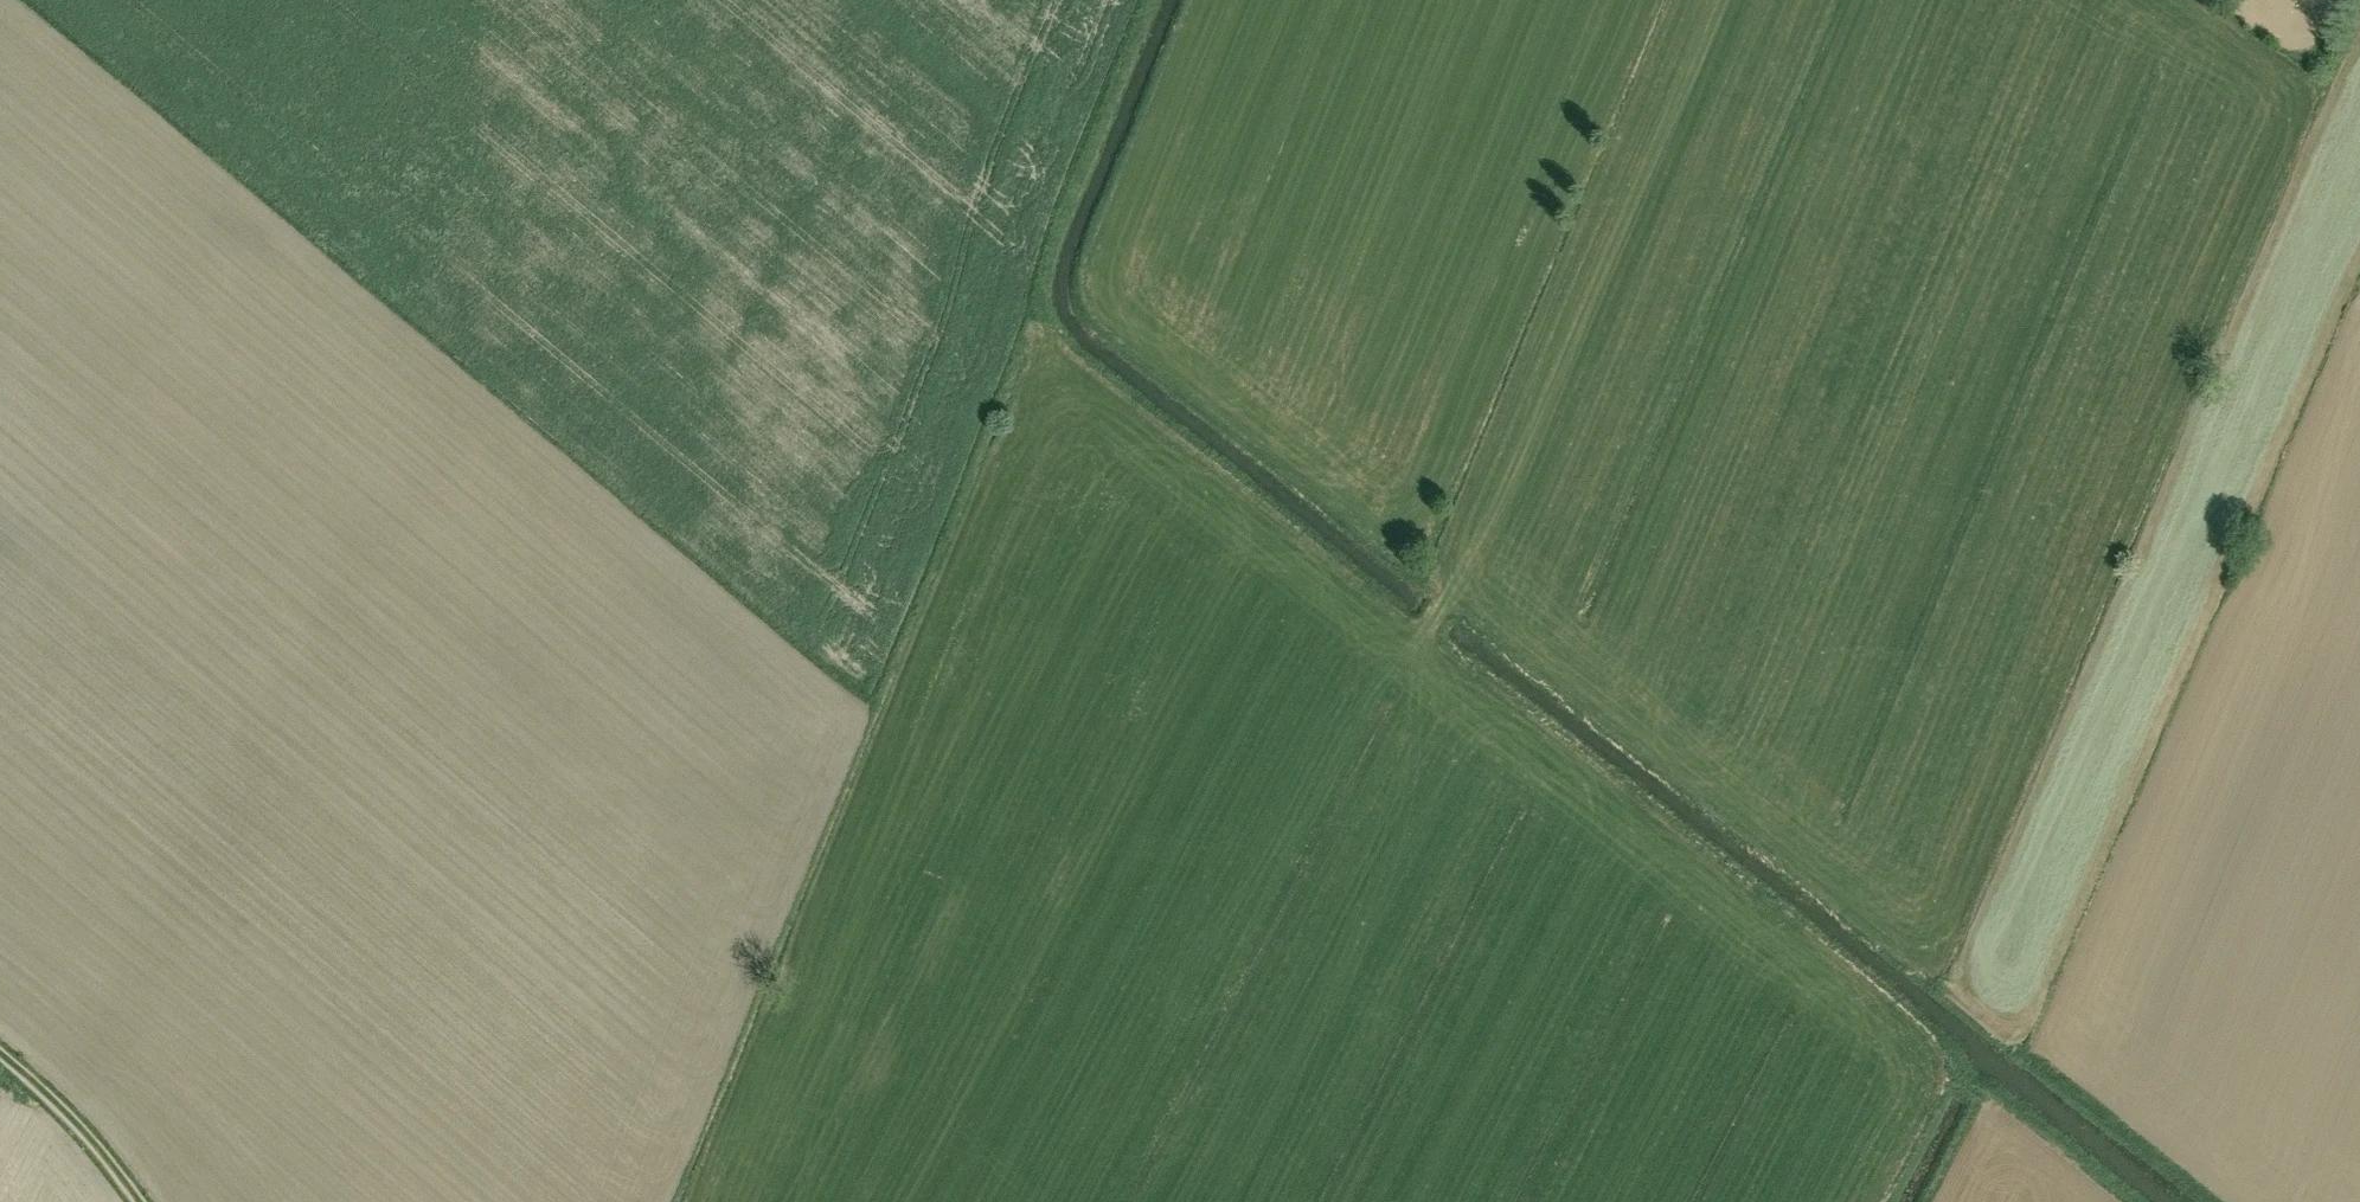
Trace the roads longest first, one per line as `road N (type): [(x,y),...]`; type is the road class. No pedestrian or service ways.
road 1 (track): [(140,1201),(28,1072),(0,1052)]

